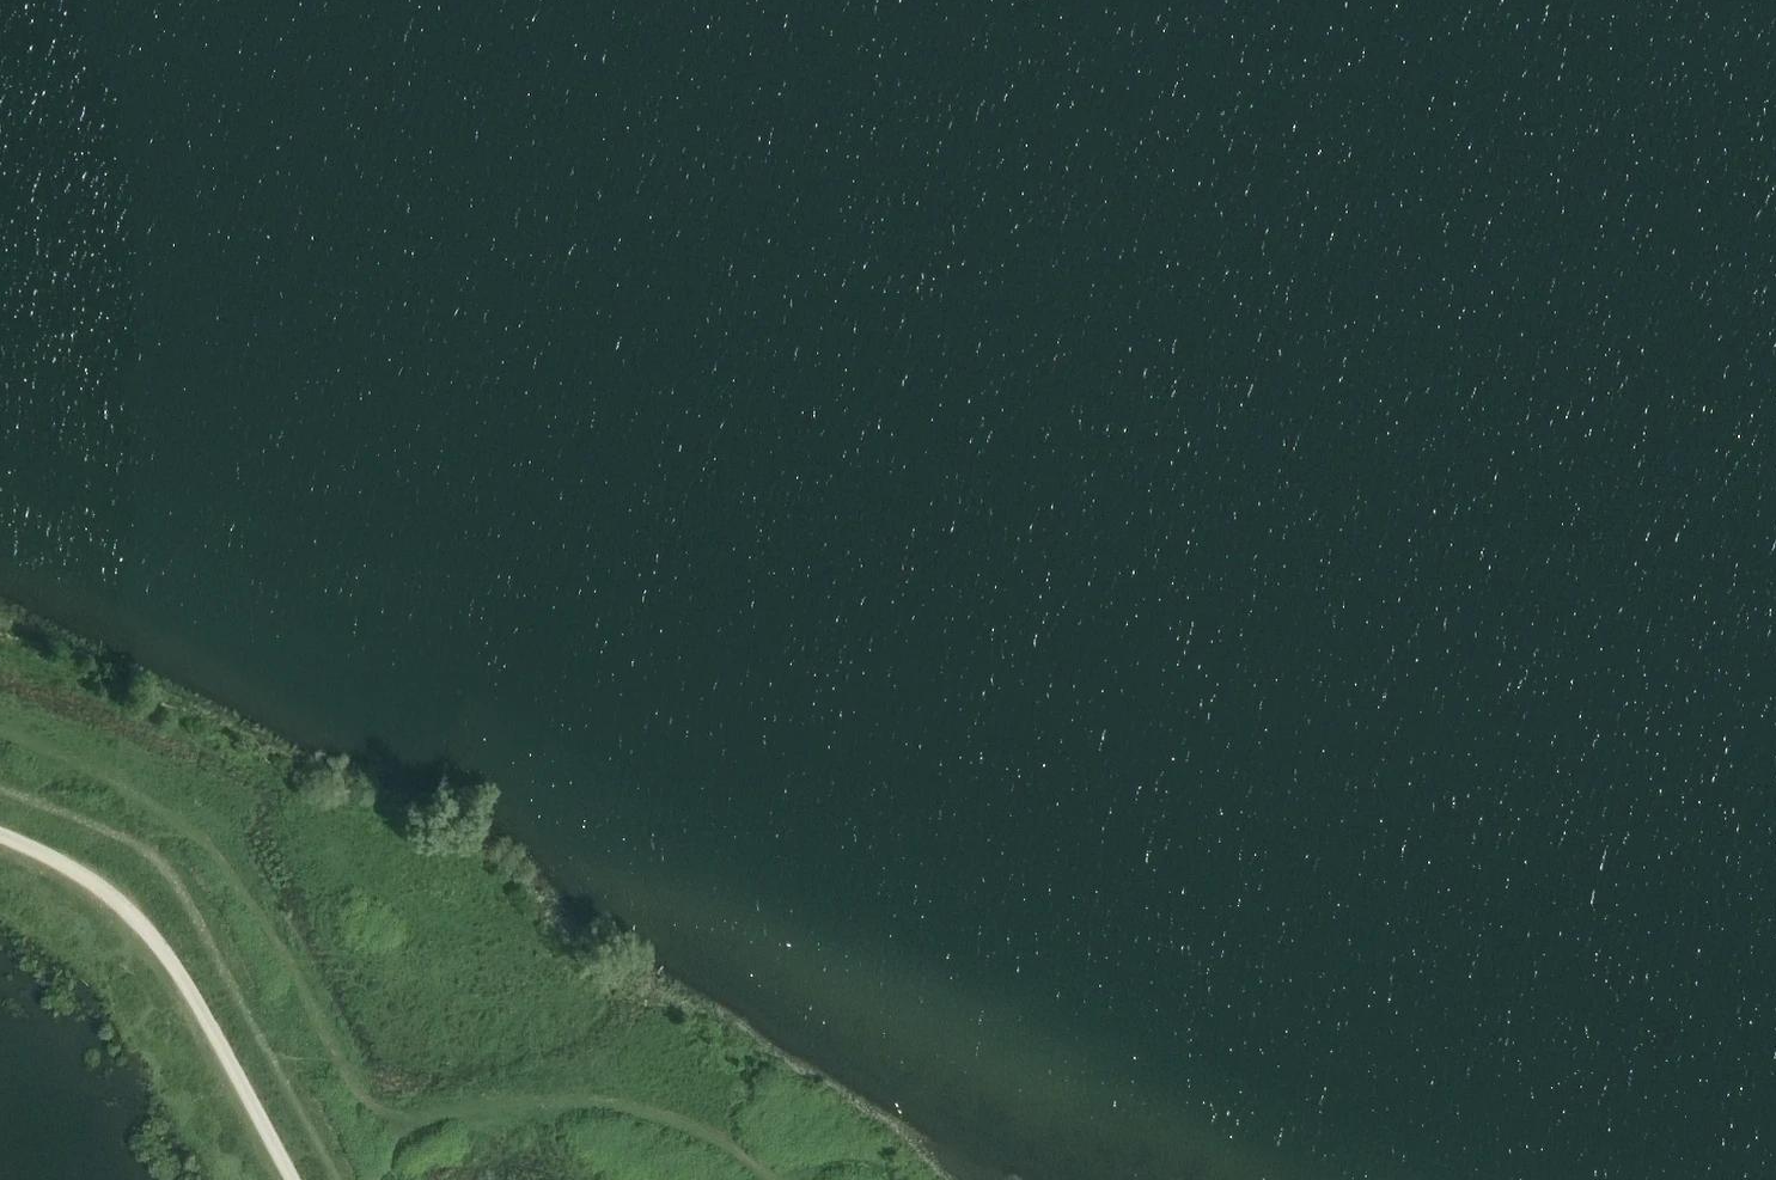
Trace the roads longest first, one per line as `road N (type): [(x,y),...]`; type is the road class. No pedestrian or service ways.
road 1 (track): [(293,1179),(187,986),(138,916),(86,874),(0,833)]

